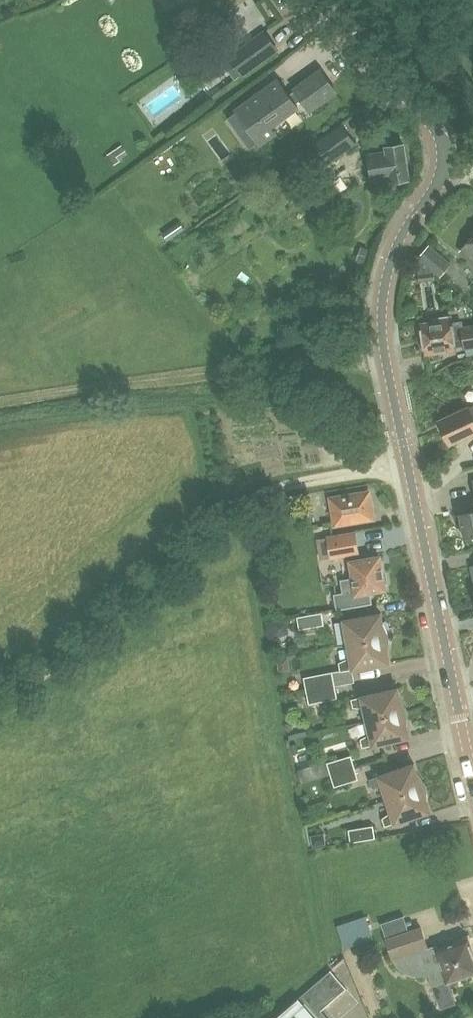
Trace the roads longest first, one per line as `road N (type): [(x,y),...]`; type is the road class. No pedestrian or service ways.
road 1 (secondary): [(472,776),(382,333),(391,261),(438,181),(444,152)]
road 2 (secondary): [(444,152),(431,124),(320,0)]

